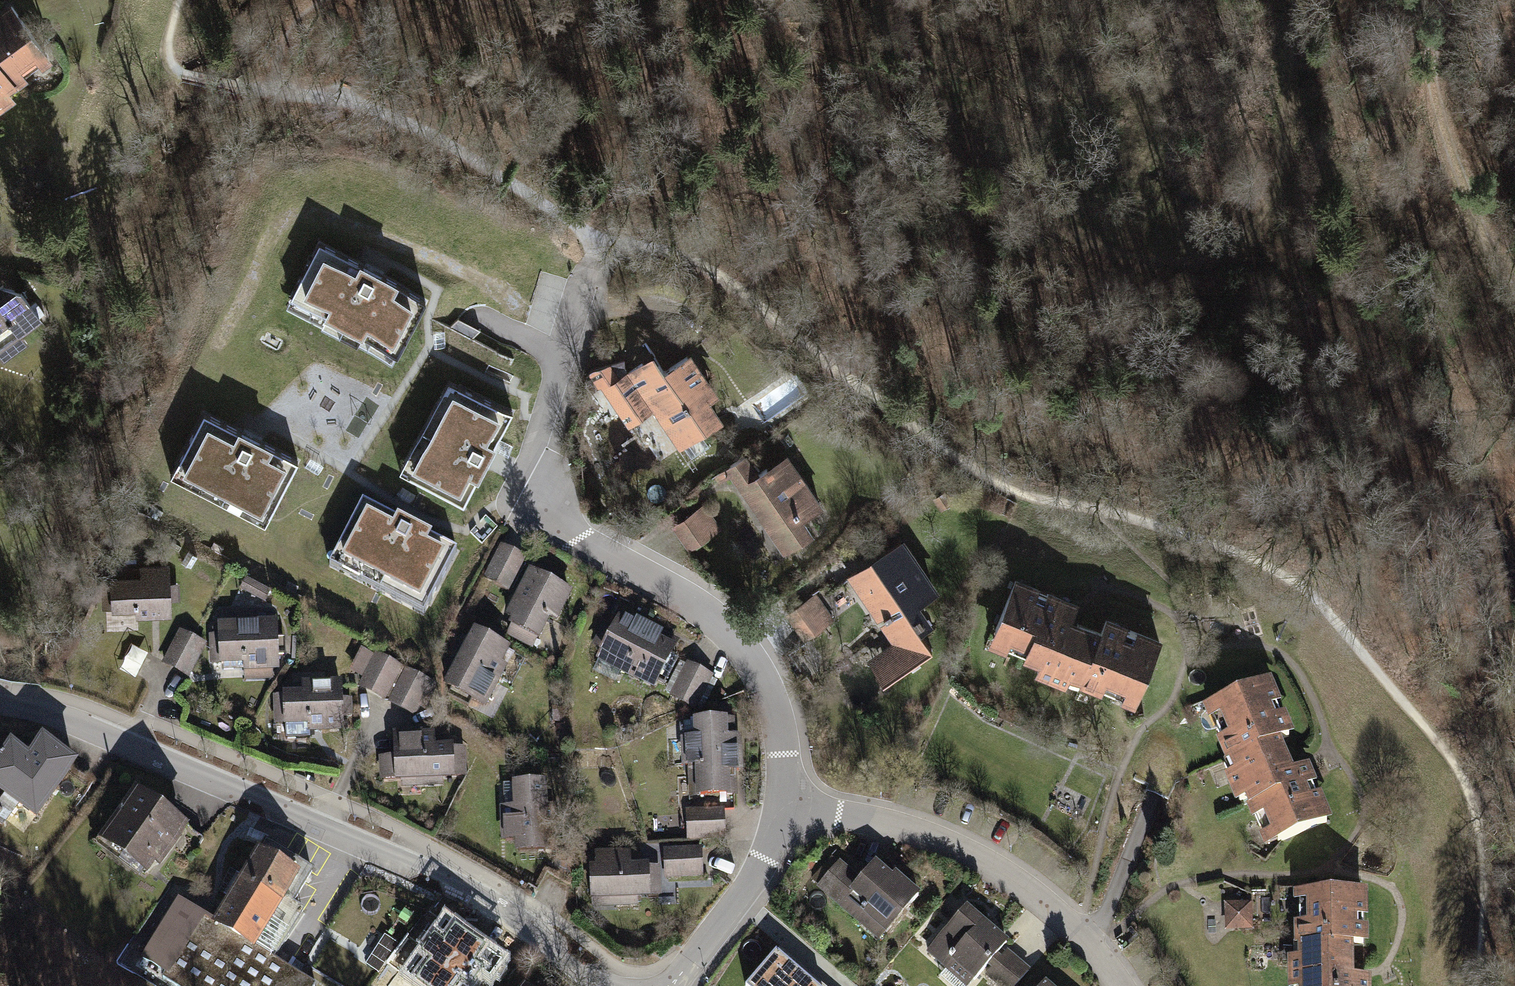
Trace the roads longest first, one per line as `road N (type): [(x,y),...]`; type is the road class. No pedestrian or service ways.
road 1 (track): [(1476,985),(1486,898),(1460,768),(1309,592),(1272,565),(1216,543),(1016,491),(969,467),(654,244),(596,231),(384,109),(307,88),(233,87),(174,73),(169,35),(179,0)]
road 2 (track): [(1317,0),(1280,184),(1226,235),(1190,252),(1143,256),(1090,244),(1036,205),(942,84),(918,0)]
road 3 (residential): [(783,808),(780,729),(750,658),(717,621),(564,532),(539,508),(612,237)]
road 4 (residential): [(0,703),(82,725),(493,901),(607,985)]
road 5 (residential): [(783,808),(928,835),(985,862),(1075,932),(1118,985)]
road 6 (track): [(1514,285),(1462,198),(1436,111),(1430,67),(1449,0)]
road 7 (residential): [(672,985),(758,872),(783,808)]

